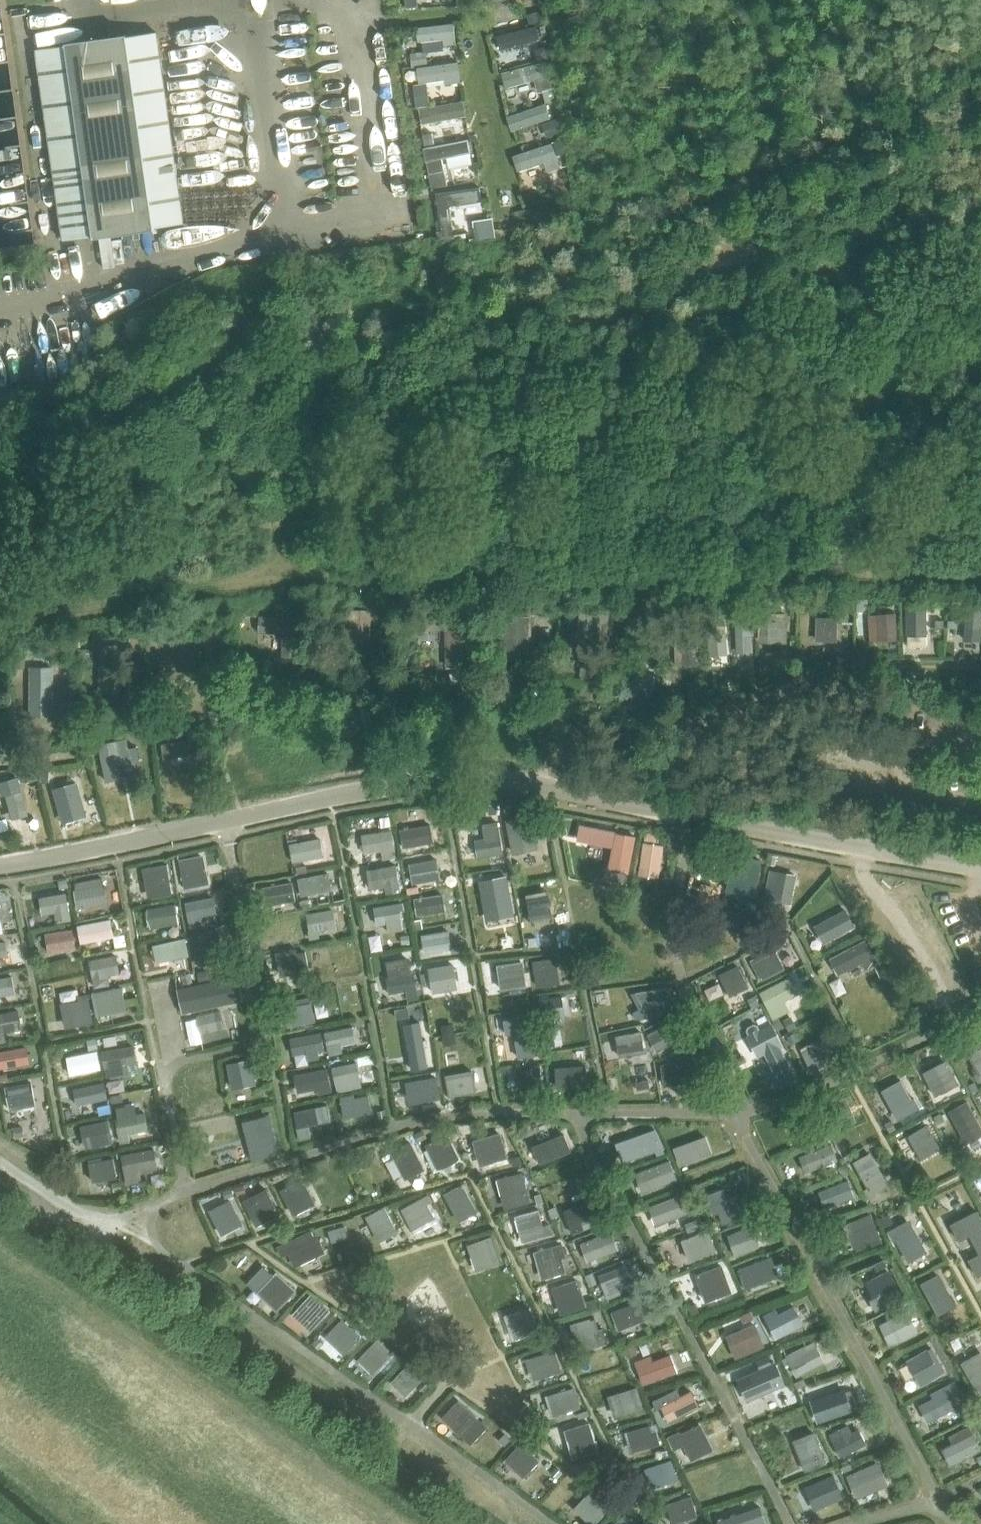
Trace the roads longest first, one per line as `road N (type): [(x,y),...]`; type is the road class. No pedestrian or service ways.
road 1 (unclassified): [(980,869),(523,780),(379,784),(0,865)]
road 2 (track): [(0,619),(284,578),(642,574)]
road 3 (track): [(642,574),(980,569)]

